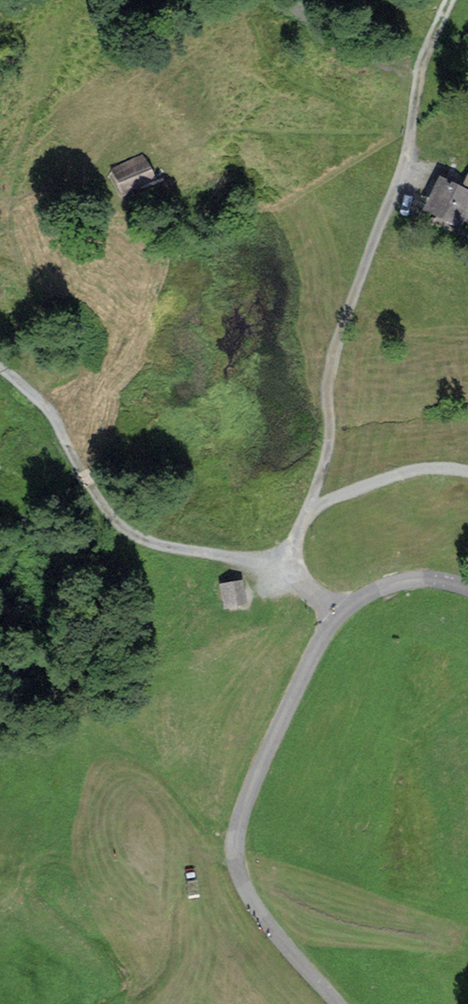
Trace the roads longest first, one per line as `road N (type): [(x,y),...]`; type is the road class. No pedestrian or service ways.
road 1 (unclassified): [(467,588),(400,582),(341,612),(303,673),(236,829),(245,891),(336,1003)]
road 2 (track): [(304,519),(330,451),(338,346),(408,158),(427,57),(454,0)]
road 3 (track): [(287,567),(132,529),(45,398),(0,357)]
road 4 (track): [(467,470),(400,473),(317,505),(304,519),(287,567)]

